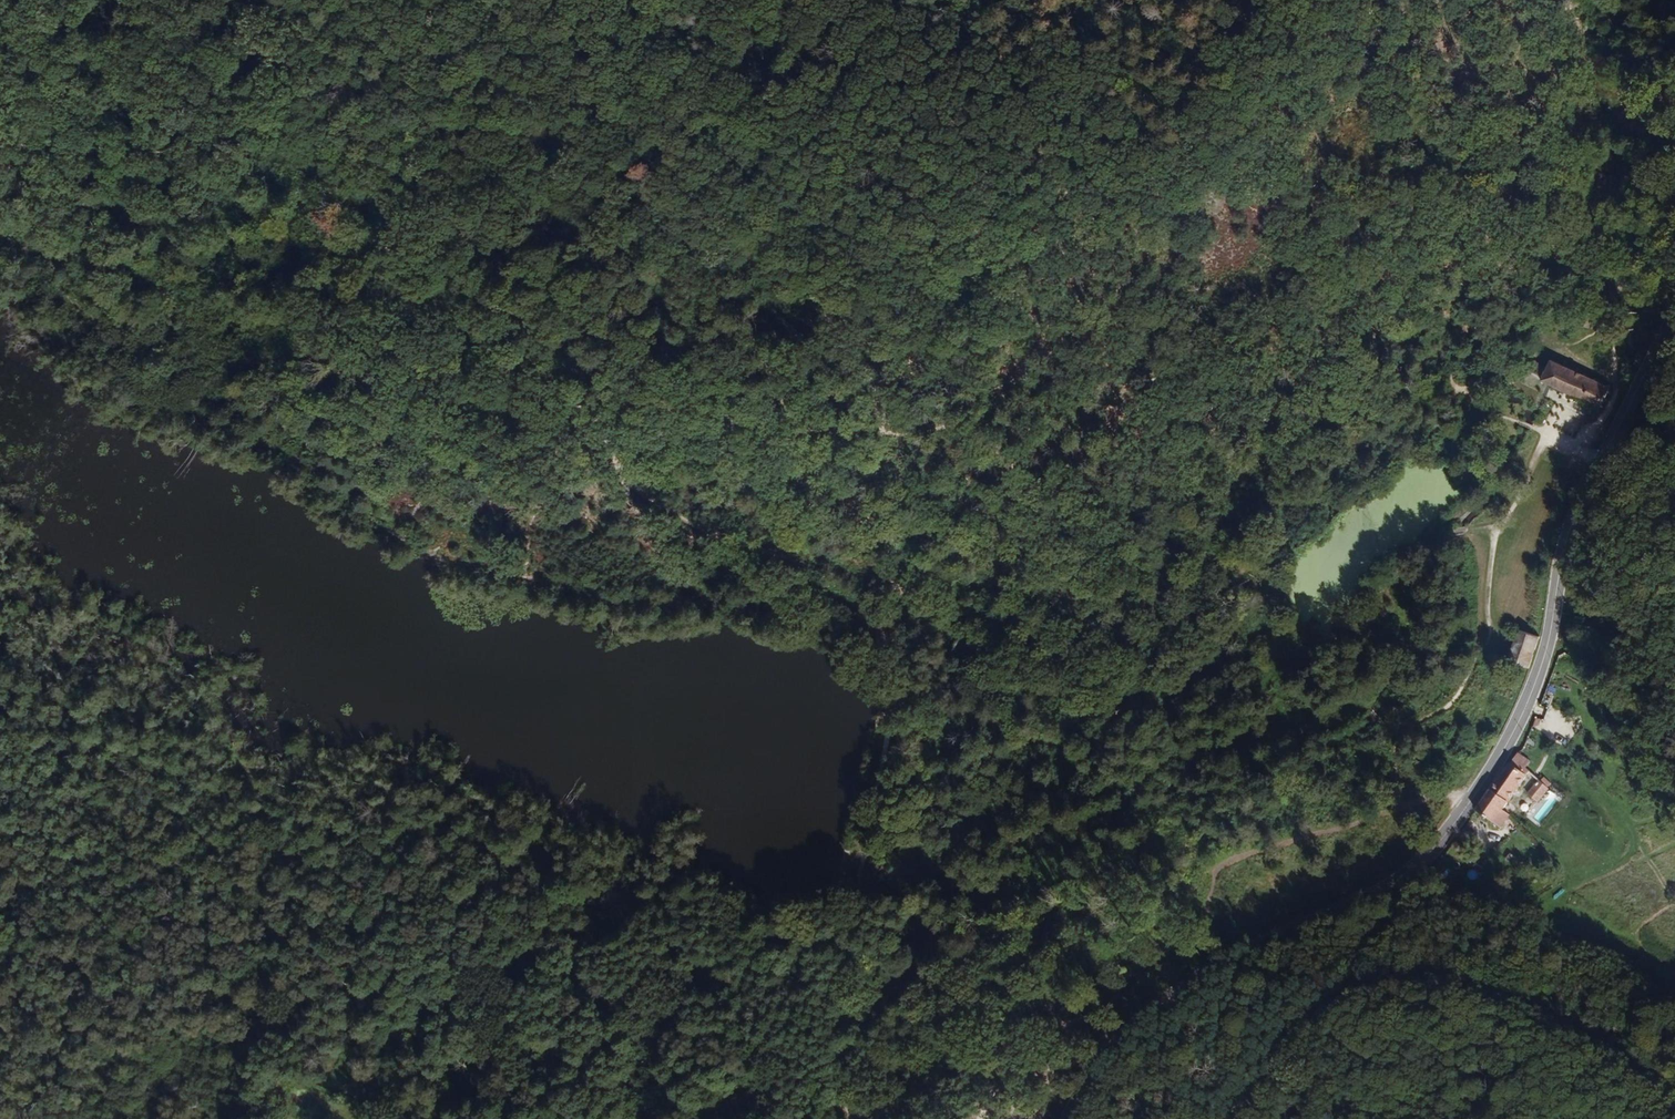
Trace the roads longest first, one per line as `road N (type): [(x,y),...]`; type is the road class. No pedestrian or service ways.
road 1 (secondary): [(1080,1118),(1132,1036),(1251,955),(1383,890),(1444,835),(1519,721),(1548,645),(1567,513),(1579,482),(1674,324)]
road 2 (secondary): [(1674,1053),(1550,981),(1495,958),(1435,952),(1378,963),(1329,992),(1232,1118)]

